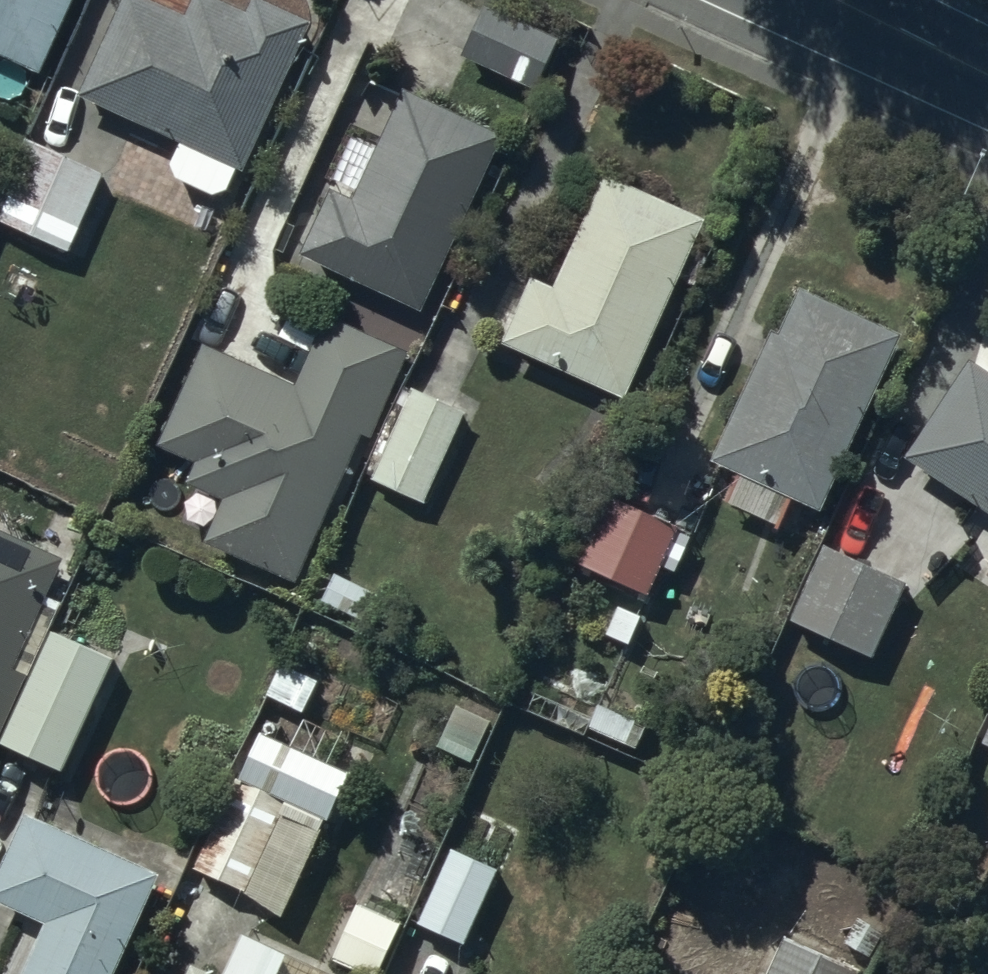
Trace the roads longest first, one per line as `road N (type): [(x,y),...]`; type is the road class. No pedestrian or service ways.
road 1 (secondary): [(987,74),(833,0)]

